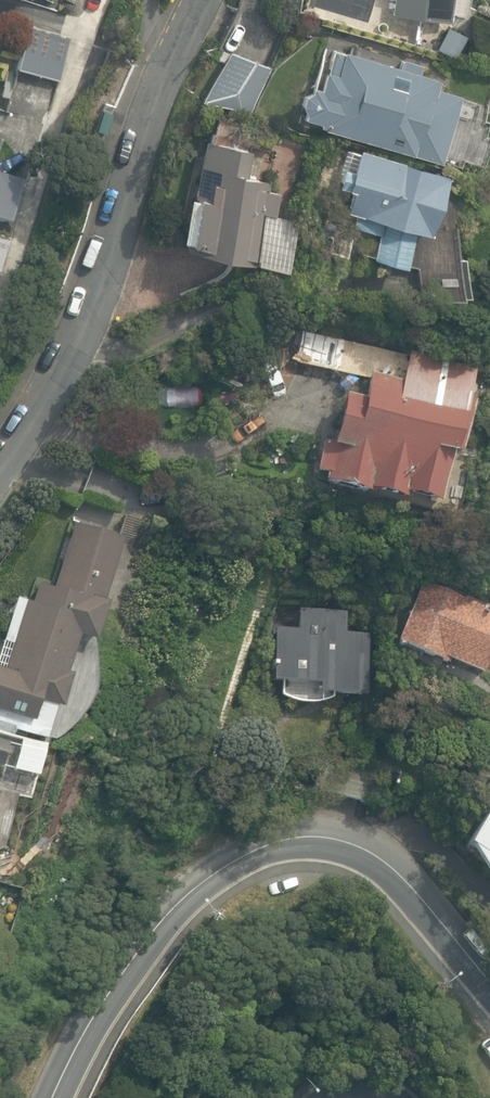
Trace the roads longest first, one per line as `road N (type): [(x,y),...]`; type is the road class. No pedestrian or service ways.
road 1 (tertiary): [(55,1097),(78,1047),(181,900),(270,843),(330,839),(385,863),(489,977)]
road 2 (residential): [(0,471),(91,319),(150,120),(203,0)]

